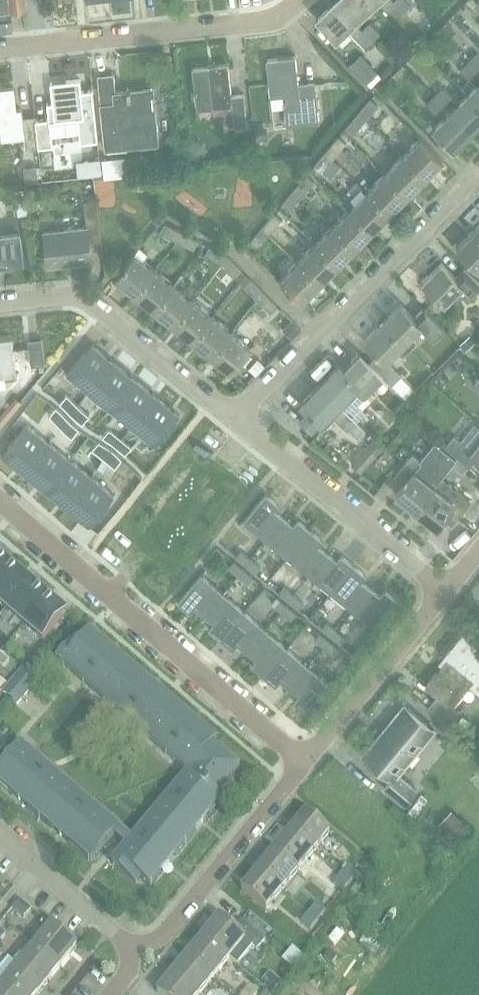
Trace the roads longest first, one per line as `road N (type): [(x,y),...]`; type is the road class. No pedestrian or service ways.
road 1 (residential): [(308,759),(0,501)]
road 2 (residential): [(242,422),(478,172)]
road 3 (residential): [(0,55),(276,17),(295,0)]
road 4 (residential): [(242,422),(83,295),(0,305)]
road 5 (residential): [(455,590),(242,422)]
road 6 (residential): [(148,958),(308,759)]
road 7 (residential): [(308,759),(455,590)]
road 8 (residential): [(148,958),(0,831)]

